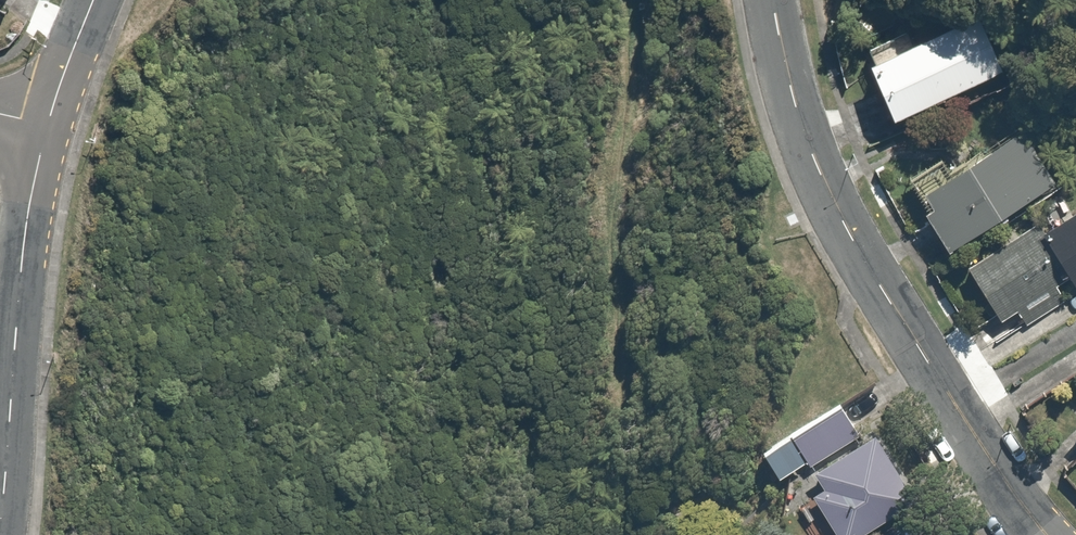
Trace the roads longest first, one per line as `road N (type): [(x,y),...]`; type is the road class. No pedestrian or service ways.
road 1 (residential): [(770,0),(805,139),(836,217),(1038,534)]
road 2 (residential): [(4,534),(27,219),(45,130)]
road 3 (residential): [(45,130),(94,0)]

